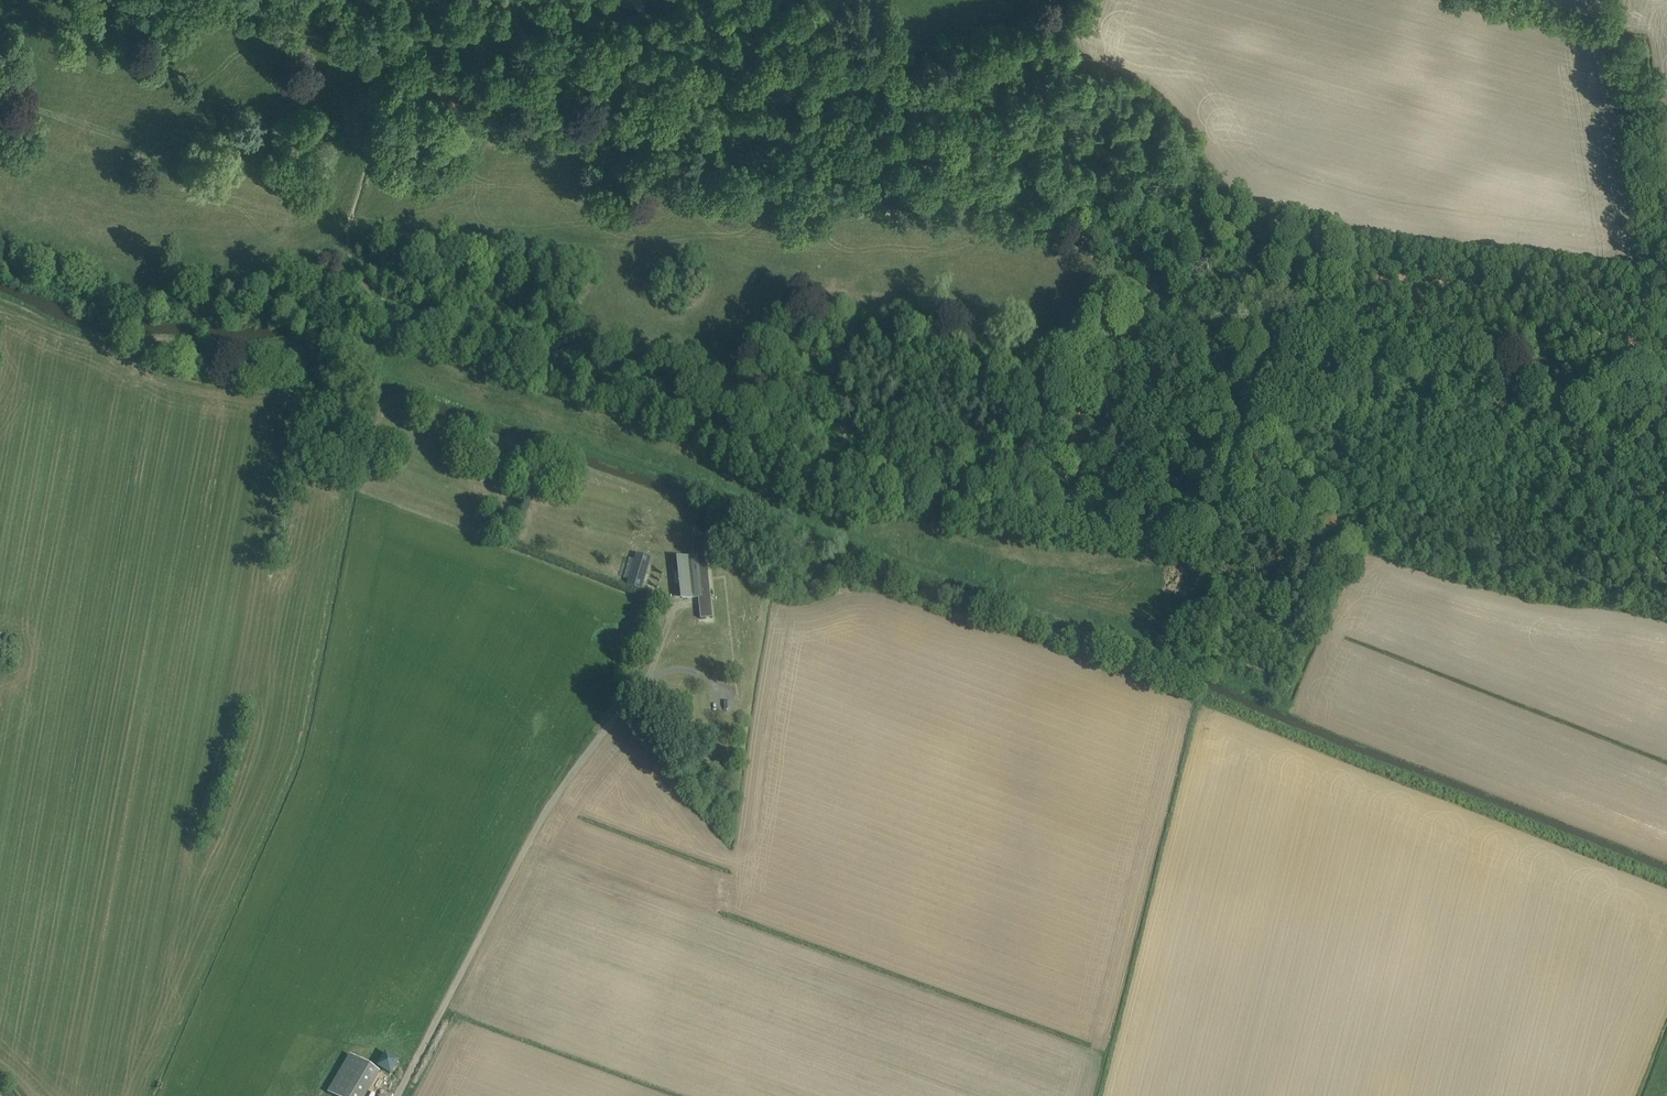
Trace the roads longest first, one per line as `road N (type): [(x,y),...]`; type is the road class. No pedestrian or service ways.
road 1 (unclassified): [(395,1095),(562,776),(650,661),(672,593)]

